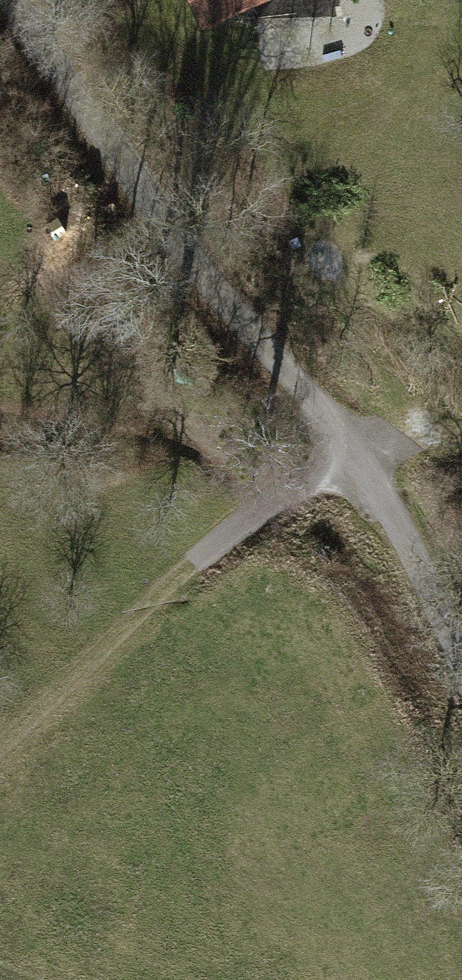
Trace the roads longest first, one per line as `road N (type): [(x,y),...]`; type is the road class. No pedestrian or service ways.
road 1 (track): [(0,21),(348,448)]
road 2 (track): [(0,753),(165,597),(348,448)]
road 3 (track): [(348,448),(461,669)]

